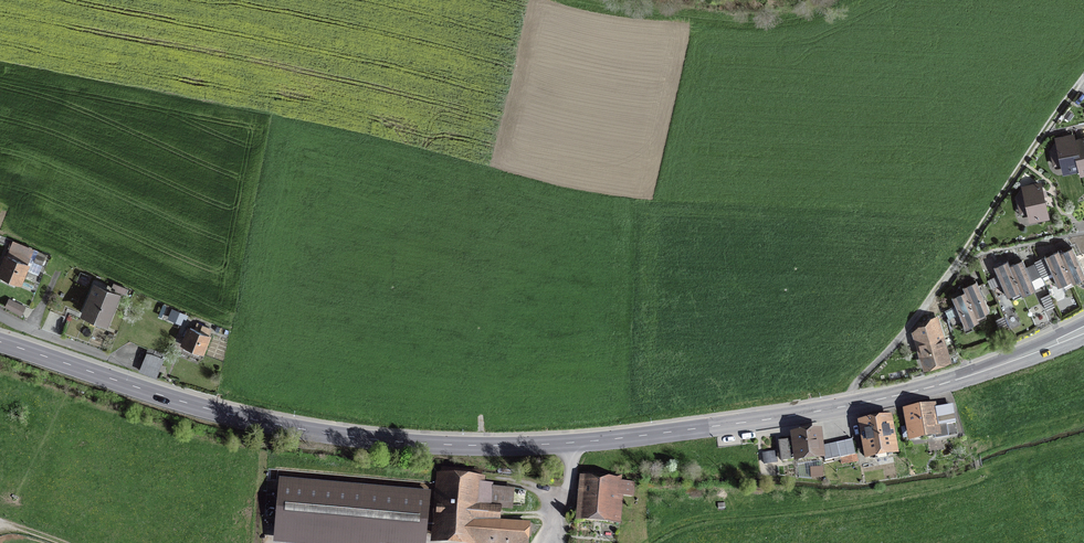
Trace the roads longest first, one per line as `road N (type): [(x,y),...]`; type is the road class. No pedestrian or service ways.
road 1 (secondary): [(0,343),(278,426),(482,447),(652,436),(889,397),(1083,330)]
road 2 (track): [(1070,92),(930,299),(852,384),(844,406)]

